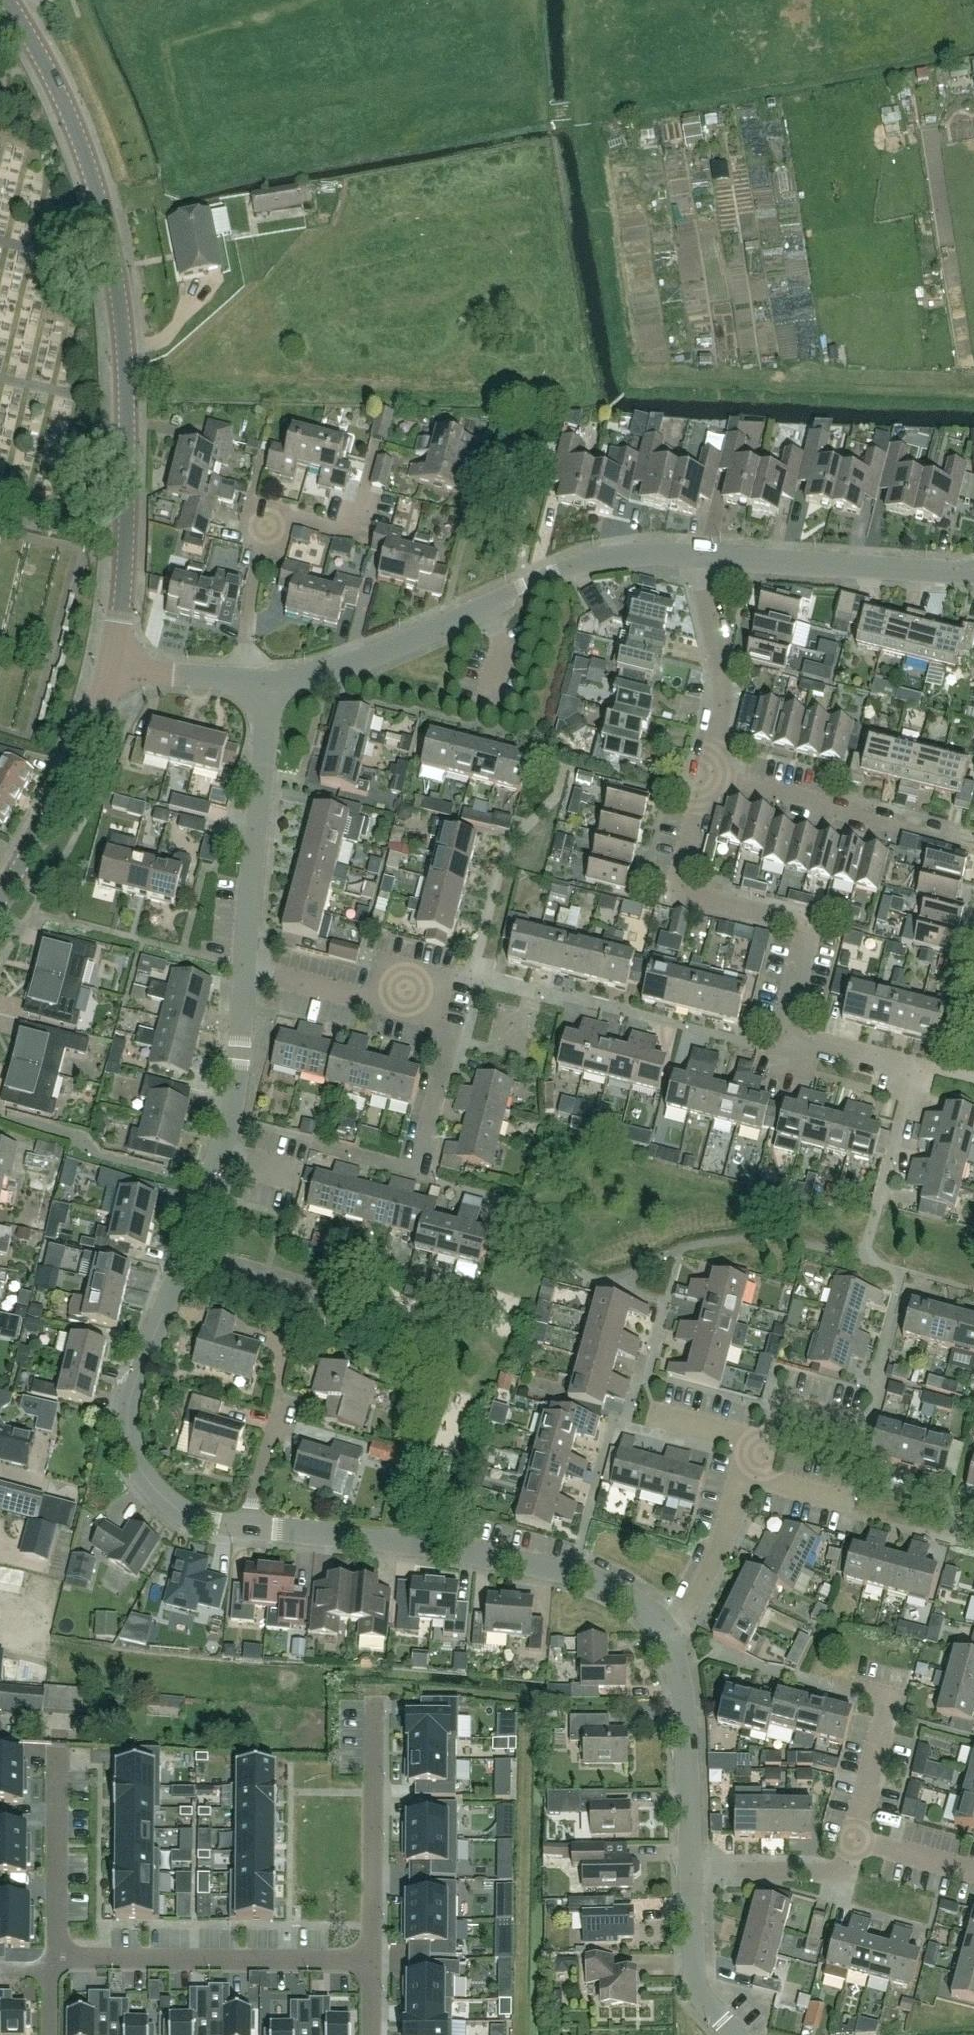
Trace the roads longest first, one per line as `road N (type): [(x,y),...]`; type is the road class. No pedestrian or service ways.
road 1 (tertiary): [(111,665),(126,517),(113,270),(76,136),(6,0)]
road 2 (residential): [(877,1194),(913,1061),(784,1024),(805,928),(673,895),(699,781)]
road 3 (residential): [(245,1526),(200,1520),(173,1507),(144,1477),(127,1434),(132,1388),(219,1156)]
road 4 (residential): [(665,1635),(639,1606),(584,1576),(435,1546),(245,1526)]
road 5 (unclassified): [(269,679),(312,677),(567,569),(614,554),(689,552)]
road 6 (residential): [(56,1958),(371,1960)]
road 7 (residential): [(247,643),(249,594),(271,512),(352,533),(375,444)]
road 8 (residential): [(242,973),(269,679)]
road 9 (unclassified): [(689,552),(973,567)]
road 10 (residential): [(965,846),(699,781)]
road 11 (residential): [(371,1960),(374,1698)]
road 12 (tertiary): [(0,898),(81,754),(111,665)]
road 13 (residential): [(688,1873),(684,1707),(665,1635)]
road 14 (residential): [(699,781),(721,693),(689,552)]
road 15 (residential): [(57,1747),(56,1958)]
road 16 (residential): [(853,1839),(889,1699),(832,1687)]
road 17 (residential): [(219,1156),(234,1089),(242,973)]
road 18 (residential): [(688,1873),(830,1871),(845,1862),(853,1839)]
road 19 (residential): [(735,2034),(699,2001),(688,1873)]
road 20 (residential): [(684,1618),(746,1474)]
road 21 (residential): [(449,1038),(415,1173)]
road 22 (residential): [(753,1445),(773,1401),(860,1422)]
road 23 (unclassified): [(111,665),(246,679)]
road 24 (residential): [(400,1008),(269,974)]
road 25 (residential): [(245,1526),(287,1401)]
road 26 (residential): [(973,1871),(853,1839)]

